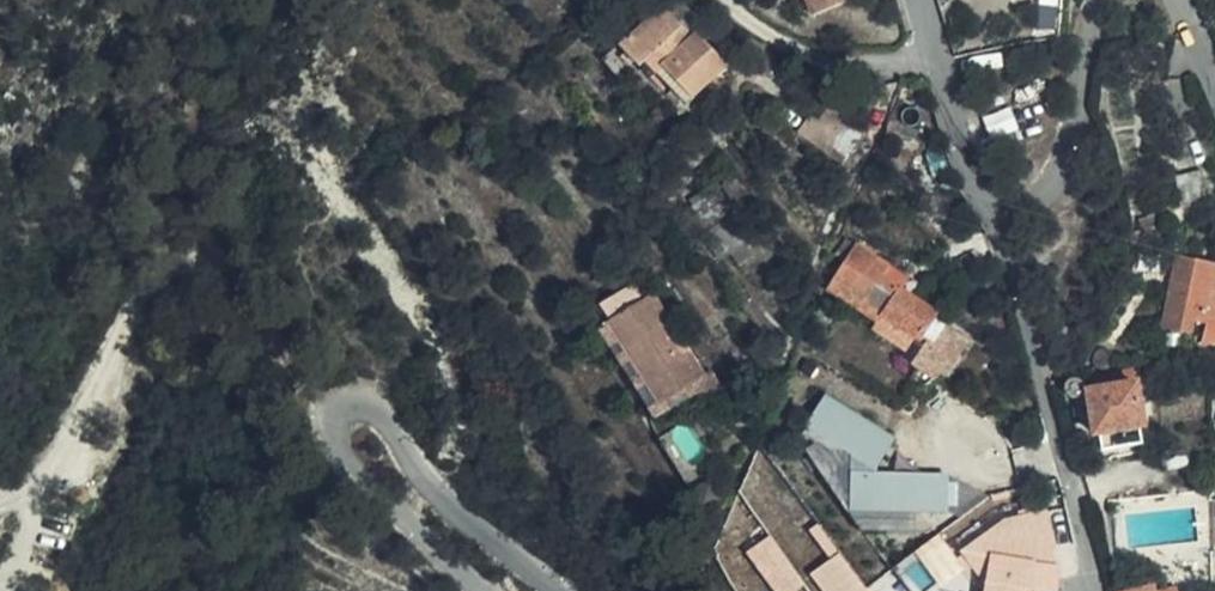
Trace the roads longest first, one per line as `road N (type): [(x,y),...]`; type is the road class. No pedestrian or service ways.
road 1 (unclassified): [(560,590),(443,496),(377,407),(341,406),(331,417),(340,451),(481,590)]
road 2 (residential): [(1009,213),(1009,243),(1103,590)]
road 3 (unclassified): [(1009,213),(1037,204),(1074,146),(1096,0)]
road 4 (unclassified): [(920,0),(973,177),(987,200),(1009,213)]

